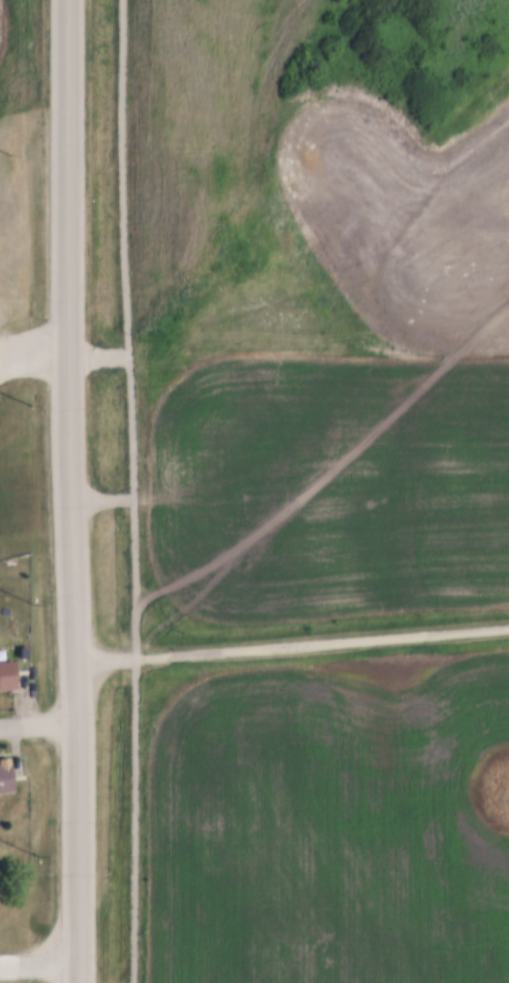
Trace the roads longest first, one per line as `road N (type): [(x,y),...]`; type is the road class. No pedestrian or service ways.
road 1 (residential): [(68,982),(65,0)]
road 2 (track): [(292,0),(168,204),(152,310),(122,353),(68,352)]
road 3 (track): [(508,629),(70,657)]

